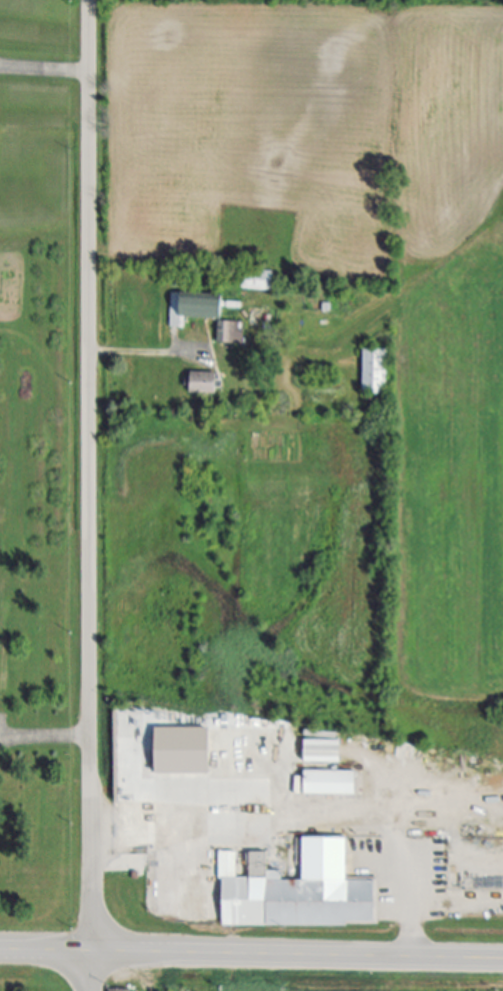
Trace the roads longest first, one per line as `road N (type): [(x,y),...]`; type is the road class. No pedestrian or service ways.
road 1 (residential): [(90,990),(88,0)]
road 2 (primary): [(502,961),(0,952)]

